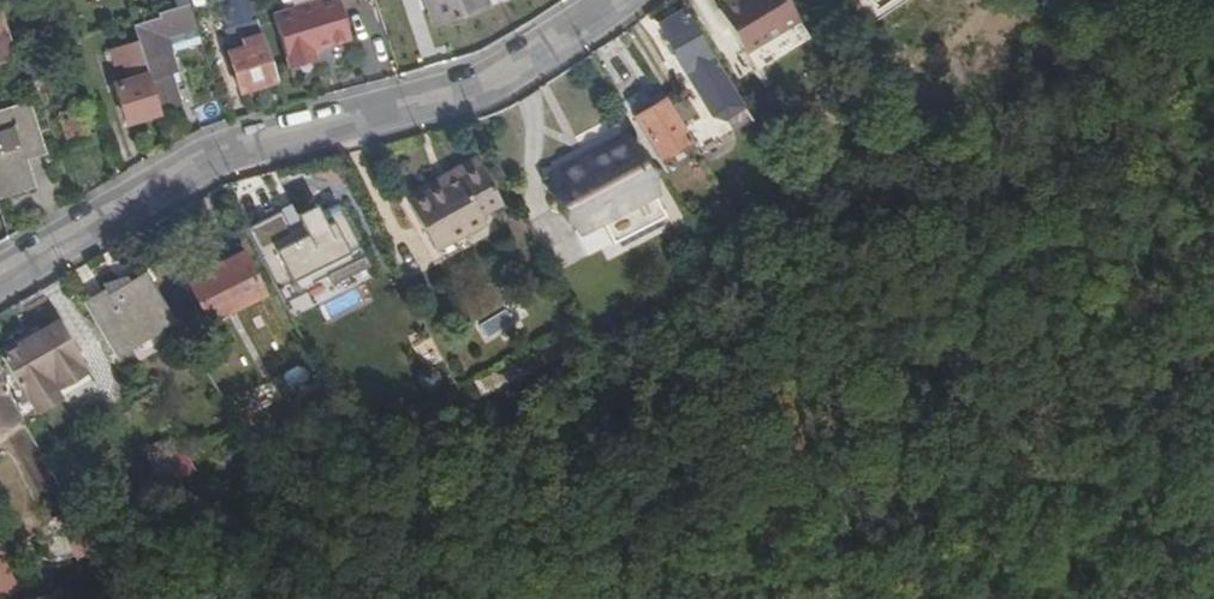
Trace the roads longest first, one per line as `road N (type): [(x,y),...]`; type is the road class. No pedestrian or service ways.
road 1 (residential): [(611,0),(480,81),(219,154),(0,276)]

